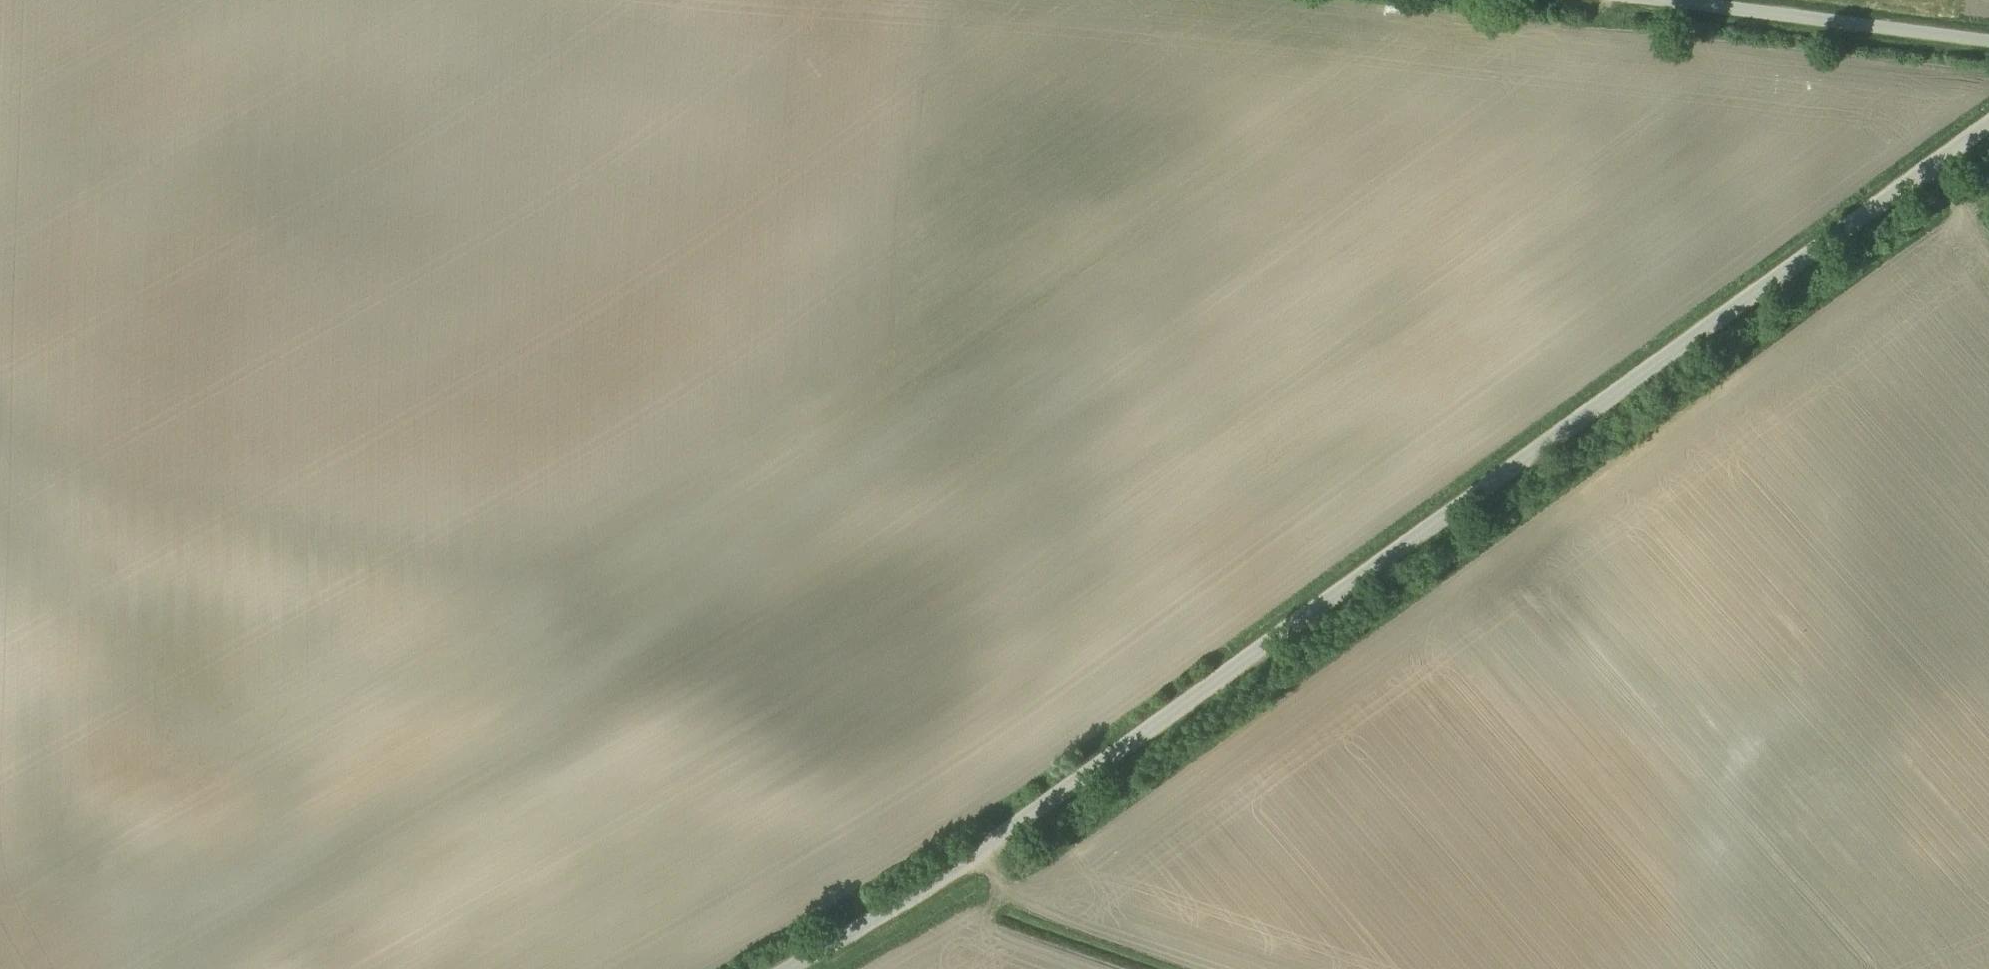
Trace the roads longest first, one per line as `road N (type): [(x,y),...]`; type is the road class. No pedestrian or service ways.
road 1 (unclassified): [(781,968),(985,845),(1988,124)]
road 2 (unclassified): [(1988,40),(1671,0)]

